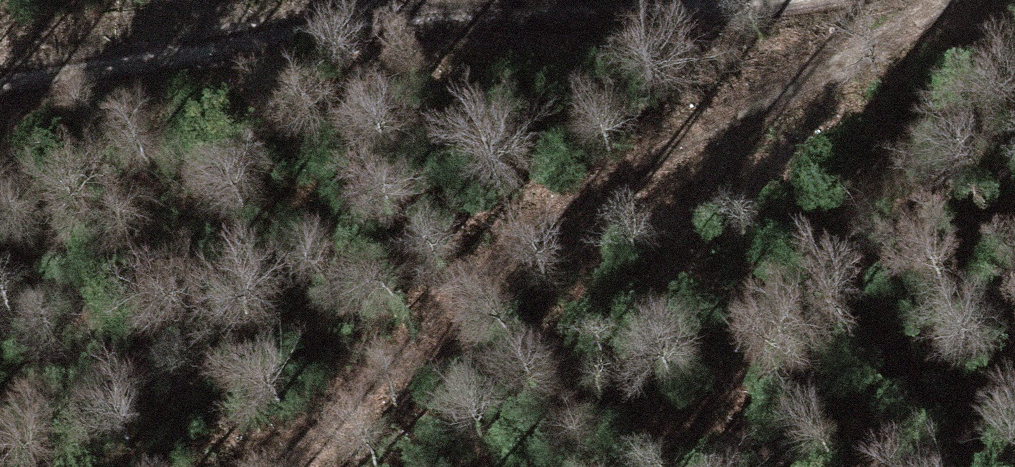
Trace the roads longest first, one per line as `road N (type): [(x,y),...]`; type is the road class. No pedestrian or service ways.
road 1 (track): [(265,466),(334,399),(623,163),(915,17),(931,0)]
road 2 (track): [(0,87),(368,22),(780,0)]

